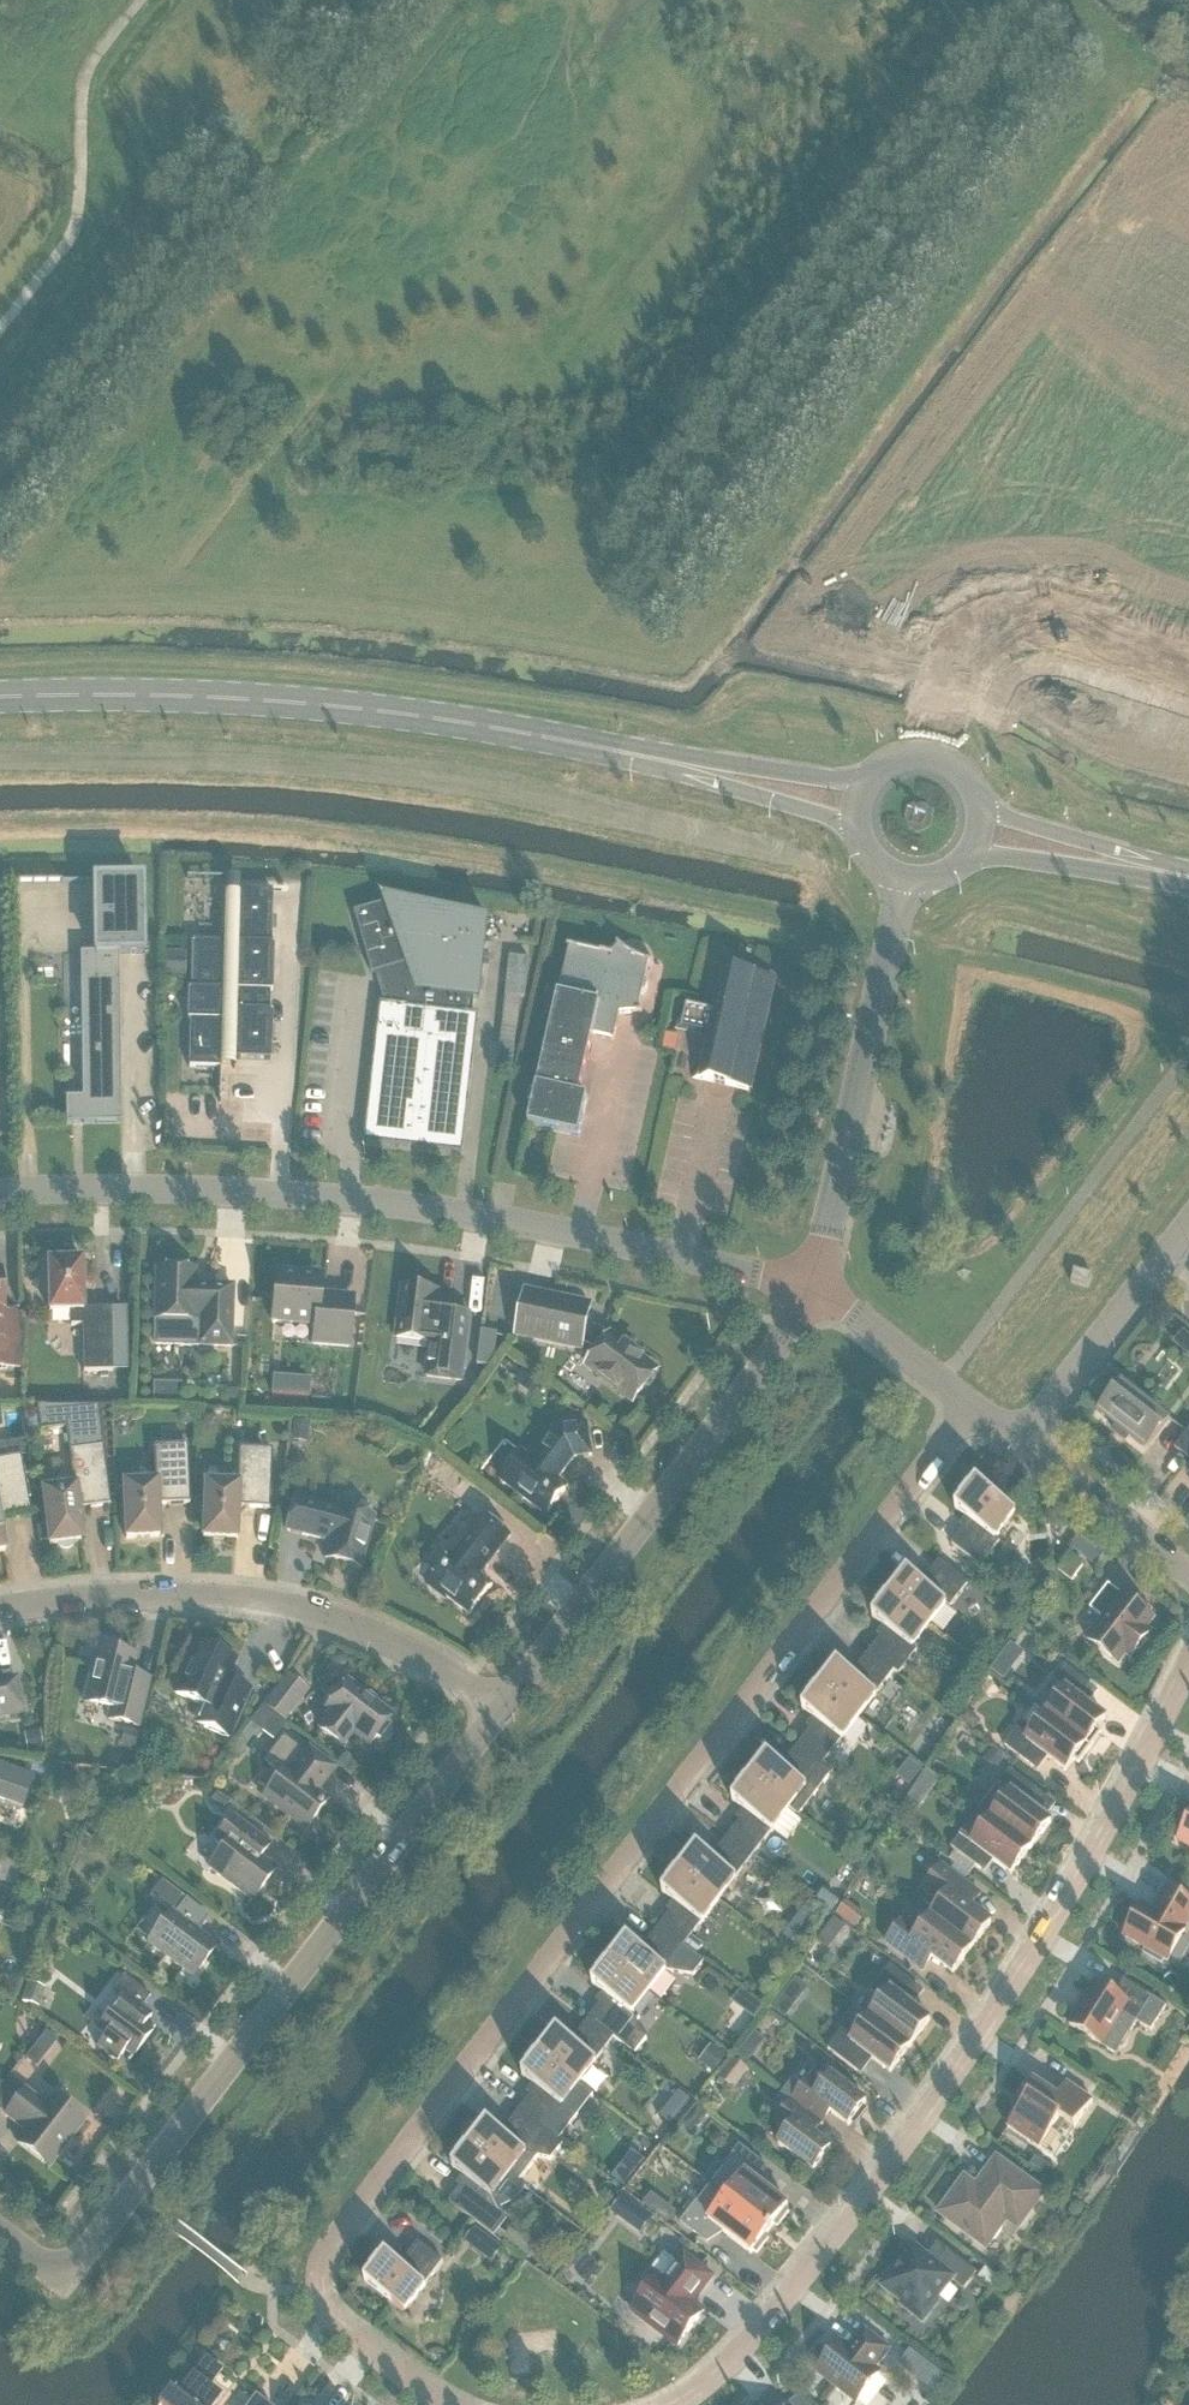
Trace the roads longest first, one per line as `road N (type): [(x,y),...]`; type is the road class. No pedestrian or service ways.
road 1 (residential): [(974,1405),(322,2259),(318,2294),(333,2321),(446,2404)]
road 2 (residential): [(677,2404),(723,2372),(998,2016),(1188,1664)]
road 3 (unclassified): [(813,1292),(506,1219),(348,1198),(175,1188),(0,1192)]
road 4 (unclassified): [(62,2273),(80,2266),(134,2197),(499,1711)]
road 5 (primary): [(0,696),(280,700),(432,716),(656,758)]
road 6 (residential): [(499,1711),(445,1671),(345,1620),(248,1596),(0,1604)]
road 7 (unclassified): [(499,1711),(786,1344),(813,1292)]
road 8 (unclassified): [(813,1292),(907,876)]
road 9 (track): [(141,0),(88,77),(78,117),(76,230),(0,336)]
road 10 (residential): [(935,753),(957,661),(971,644),(1014,621),(1052,623),(1188,666)]
road 11 (residential): [(1188,1226),(1024,1442)]
road 12 (primary): [(971,851),(1137,876),(1188,874)]
road 13 (primary): [(1188,874),(983,811)]
road 14 (primary): [(656,758),(857,826)]
road 15 (primary): [(865,781),(656,758)]
road 16 (residential): [(1188,1573),(1024,1442)]
road 17 (residential): [(974,1405),(851,1310),(813,1292)]

